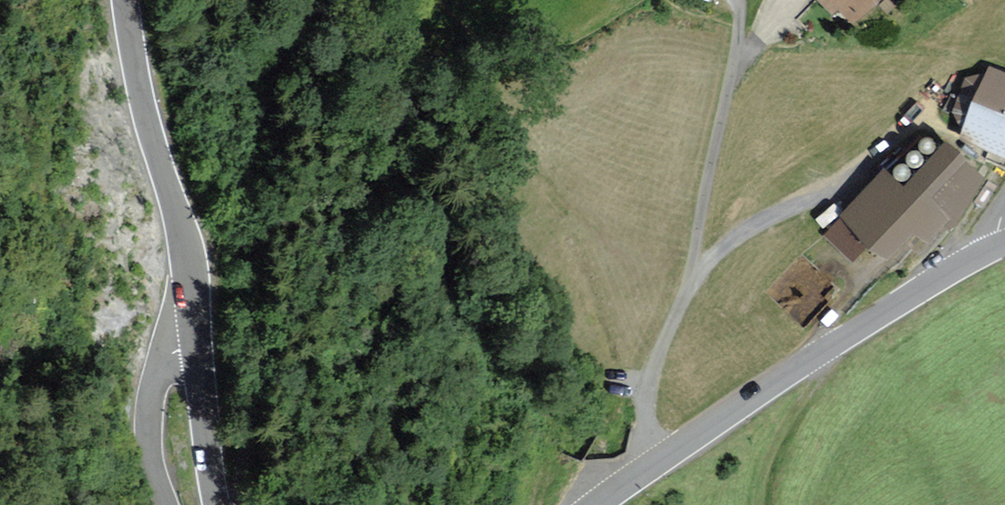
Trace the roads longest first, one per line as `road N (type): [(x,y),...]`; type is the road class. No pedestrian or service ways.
road 1 (residential): [(738,0),(687,282),(644,390),(653,464)]
road 2 (unclassified): [(653,464),(1000,245)]
road 3 (unclassified): [(124,0),(142,100),(187,252),(197,343)]
road 4 (unclassified): [(197,343),(169,353),(151,392),(146,440),(167,504)]
road 5 (unclassified): [(197,343),(218,504)]

